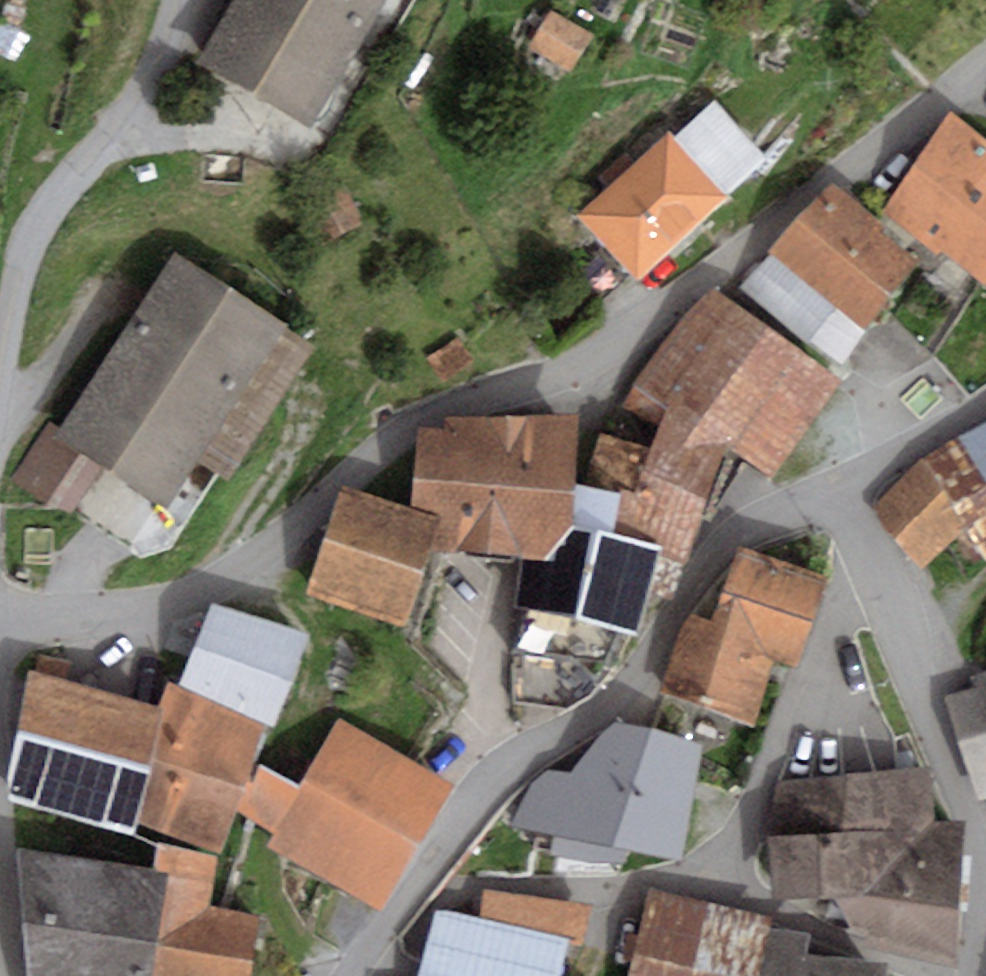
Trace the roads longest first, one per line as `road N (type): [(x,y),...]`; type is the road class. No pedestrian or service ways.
road 1 (residential): [(985,65),(832,172),(614,350),(563,378),(417,422),(234,569),(179,598),(65,615),(0,610)]
road 2 (residential): [(351,975),(520,758),(598,714),(632,679),(719,550),(751,526),(835,491)]
road 3 (track): [(325,975),(296,943),(257,852),(314,705),(316,648),(306,612),(234,569)]
road 4 (residential): [(180,0),(133,120),(41,213),(19,259),(0,373)]
road 5 (residential): [(863,543),(717,899)]
road 6 (residential): [(863,543),(916,640),(972,822)]
road 7 (residential): [(717,899),(916,975)]
road 8 (residential): [(835,491),(985,404)]
road 9 (residential): [(0,840),(12,975)]
road 10 (residential): [(717,899),(596,879)]

